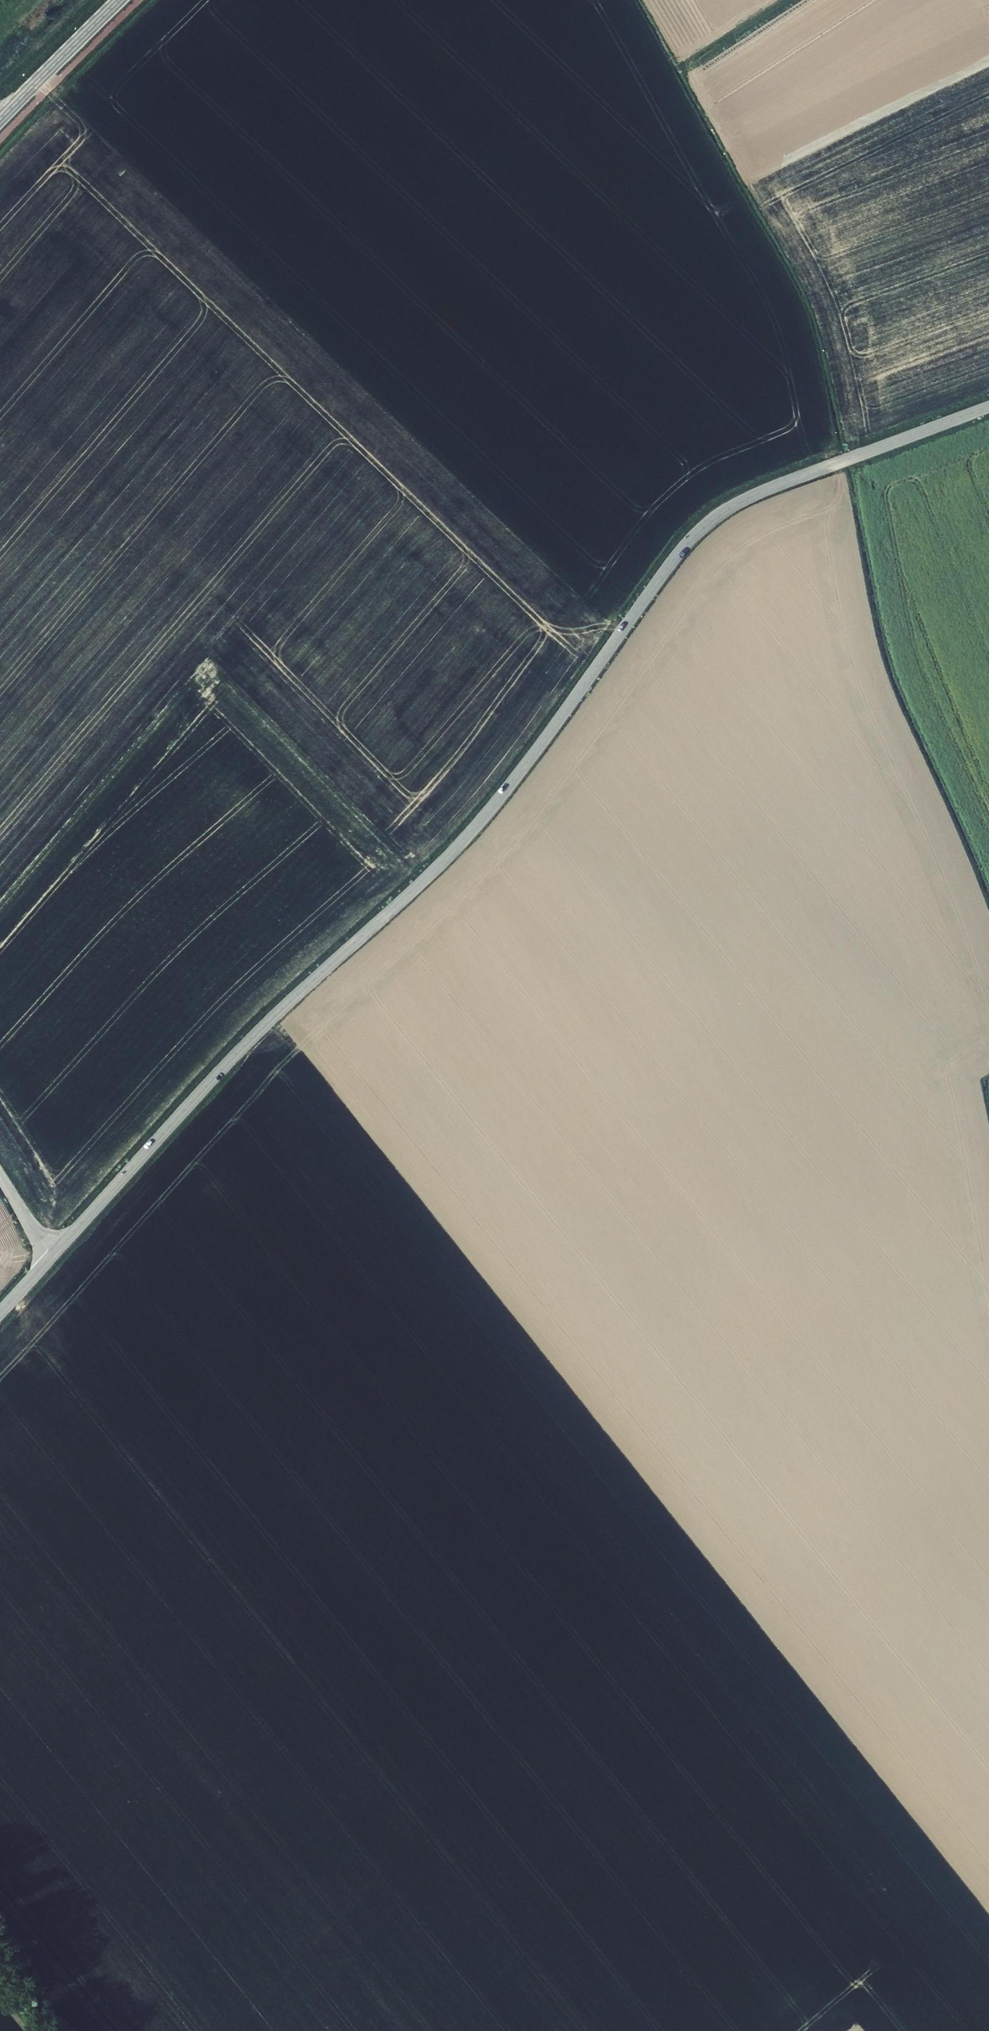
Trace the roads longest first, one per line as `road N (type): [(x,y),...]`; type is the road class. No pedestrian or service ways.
road 1 (unclassified): [(988,406),(773,486),(698,532),(473,830),(252,1037),(52,1255)]
road 2 (tertiary): [(120,0),(0,120)]

